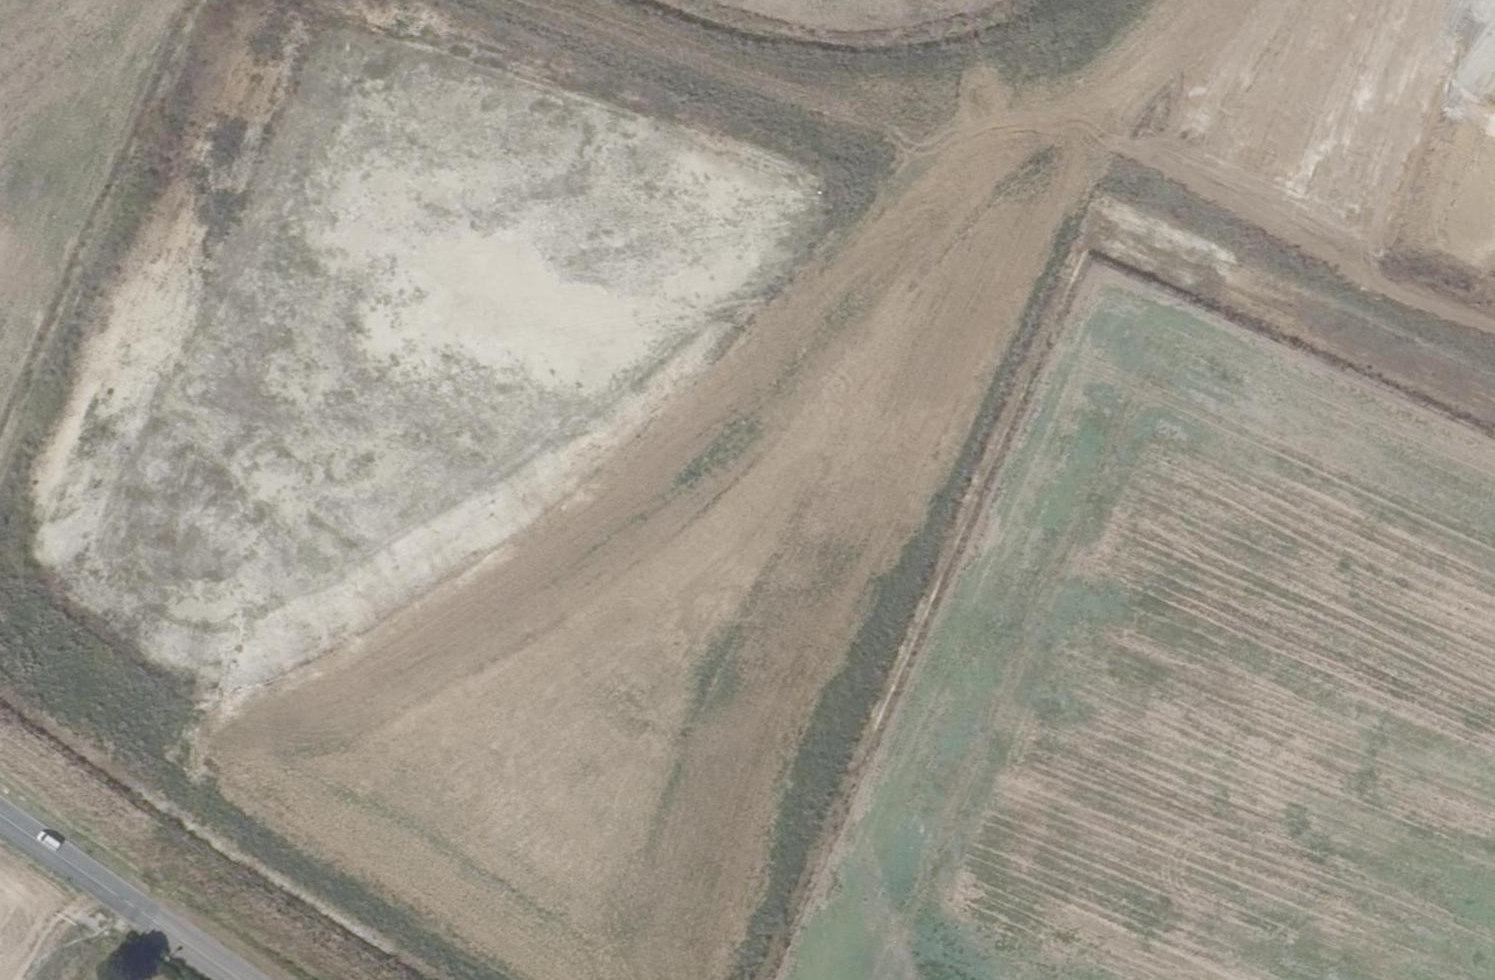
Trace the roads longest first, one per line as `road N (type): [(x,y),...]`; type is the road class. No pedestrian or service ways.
road 1 (tertiary): [(244,979),(0,812)]

